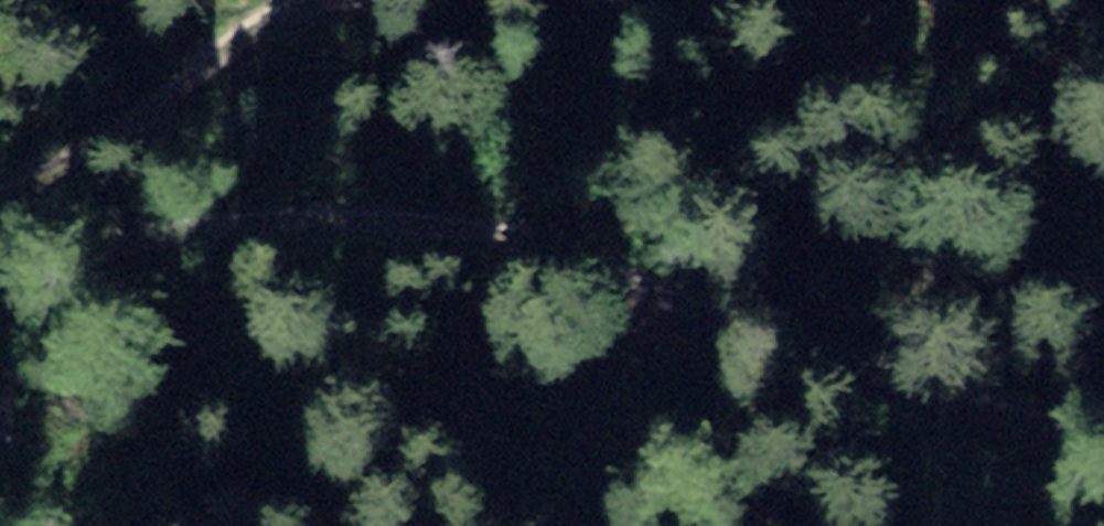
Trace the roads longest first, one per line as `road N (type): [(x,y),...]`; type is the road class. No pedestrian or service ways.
road 1 (track): [(0,277),(220,240),(254,244),(453,225),(582,246),(649,281),(1010,418),(1066,410),(1103,420)]
road 2 (track): [(795,0),(219,146),(120,178),(0,197)]

